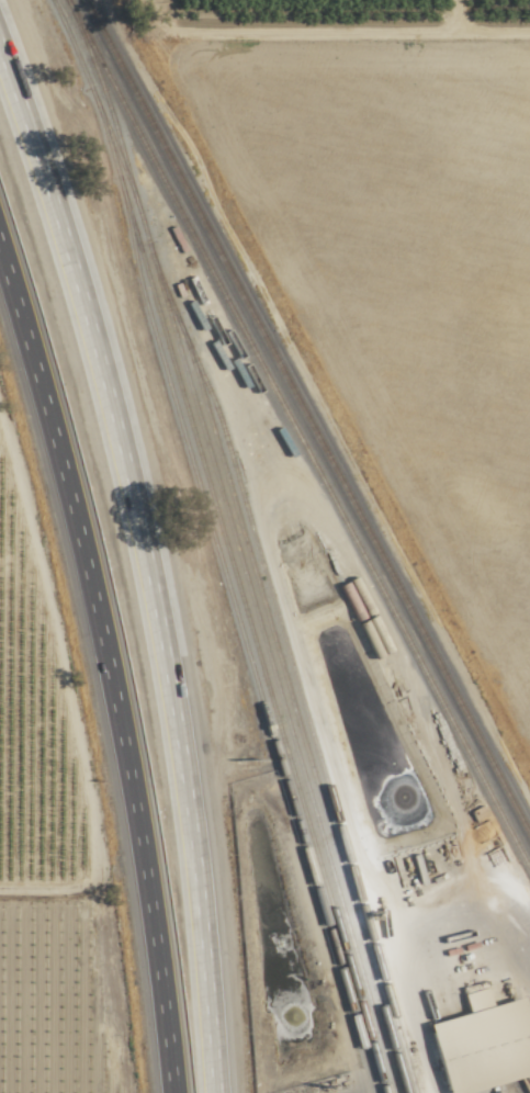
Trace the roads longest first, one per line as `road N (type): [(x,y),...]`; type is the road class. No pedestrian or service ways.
road 1 (motorway): [(214,1092),(183,786),(137,518),(79,294),(0,55)]
road 2 (motorway): [(0,274),(100,662),(166,1092)]

